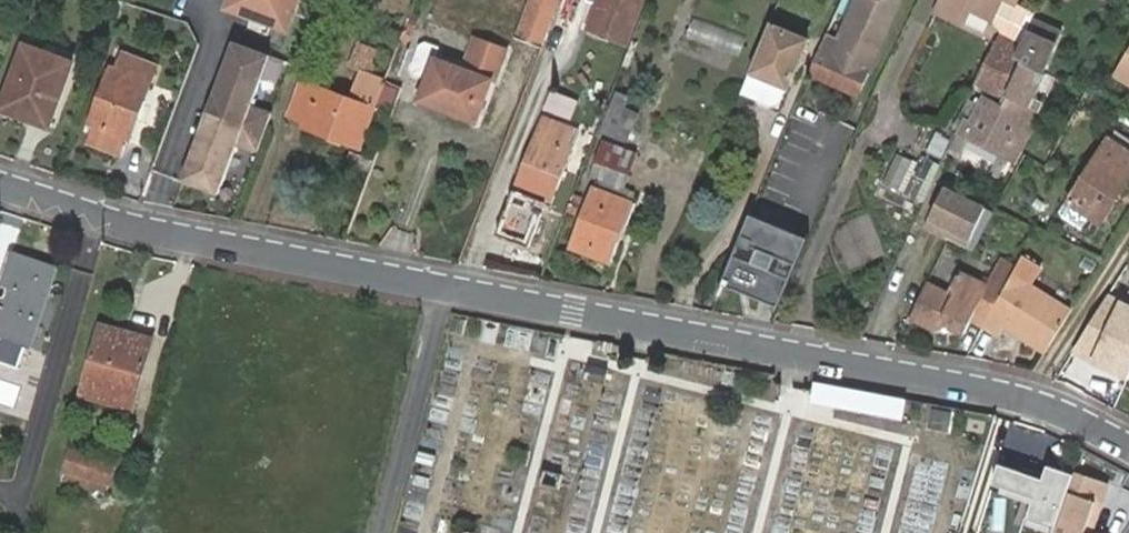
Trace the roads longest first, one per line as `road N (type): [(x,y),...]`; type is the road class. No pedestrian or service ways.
road 1 (residential): [(444,284),(1002,388),(1128,446)]
road 2 (residential): [(0,181),(149,228),(444,284)]
road 3 (residential): [(378,532),(444,284)]

